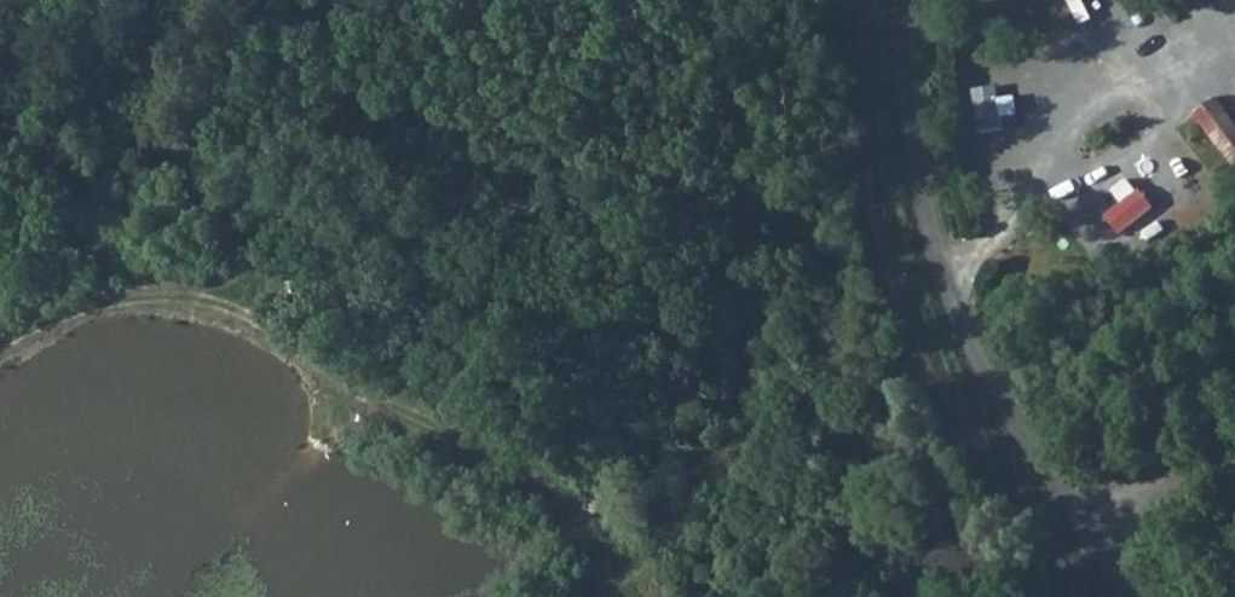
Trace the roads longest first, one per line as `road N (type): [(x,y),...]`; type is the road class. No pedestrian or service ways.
road 1 (unclassified): [(1131,596),(953,322),(914,171),(902,0)]

